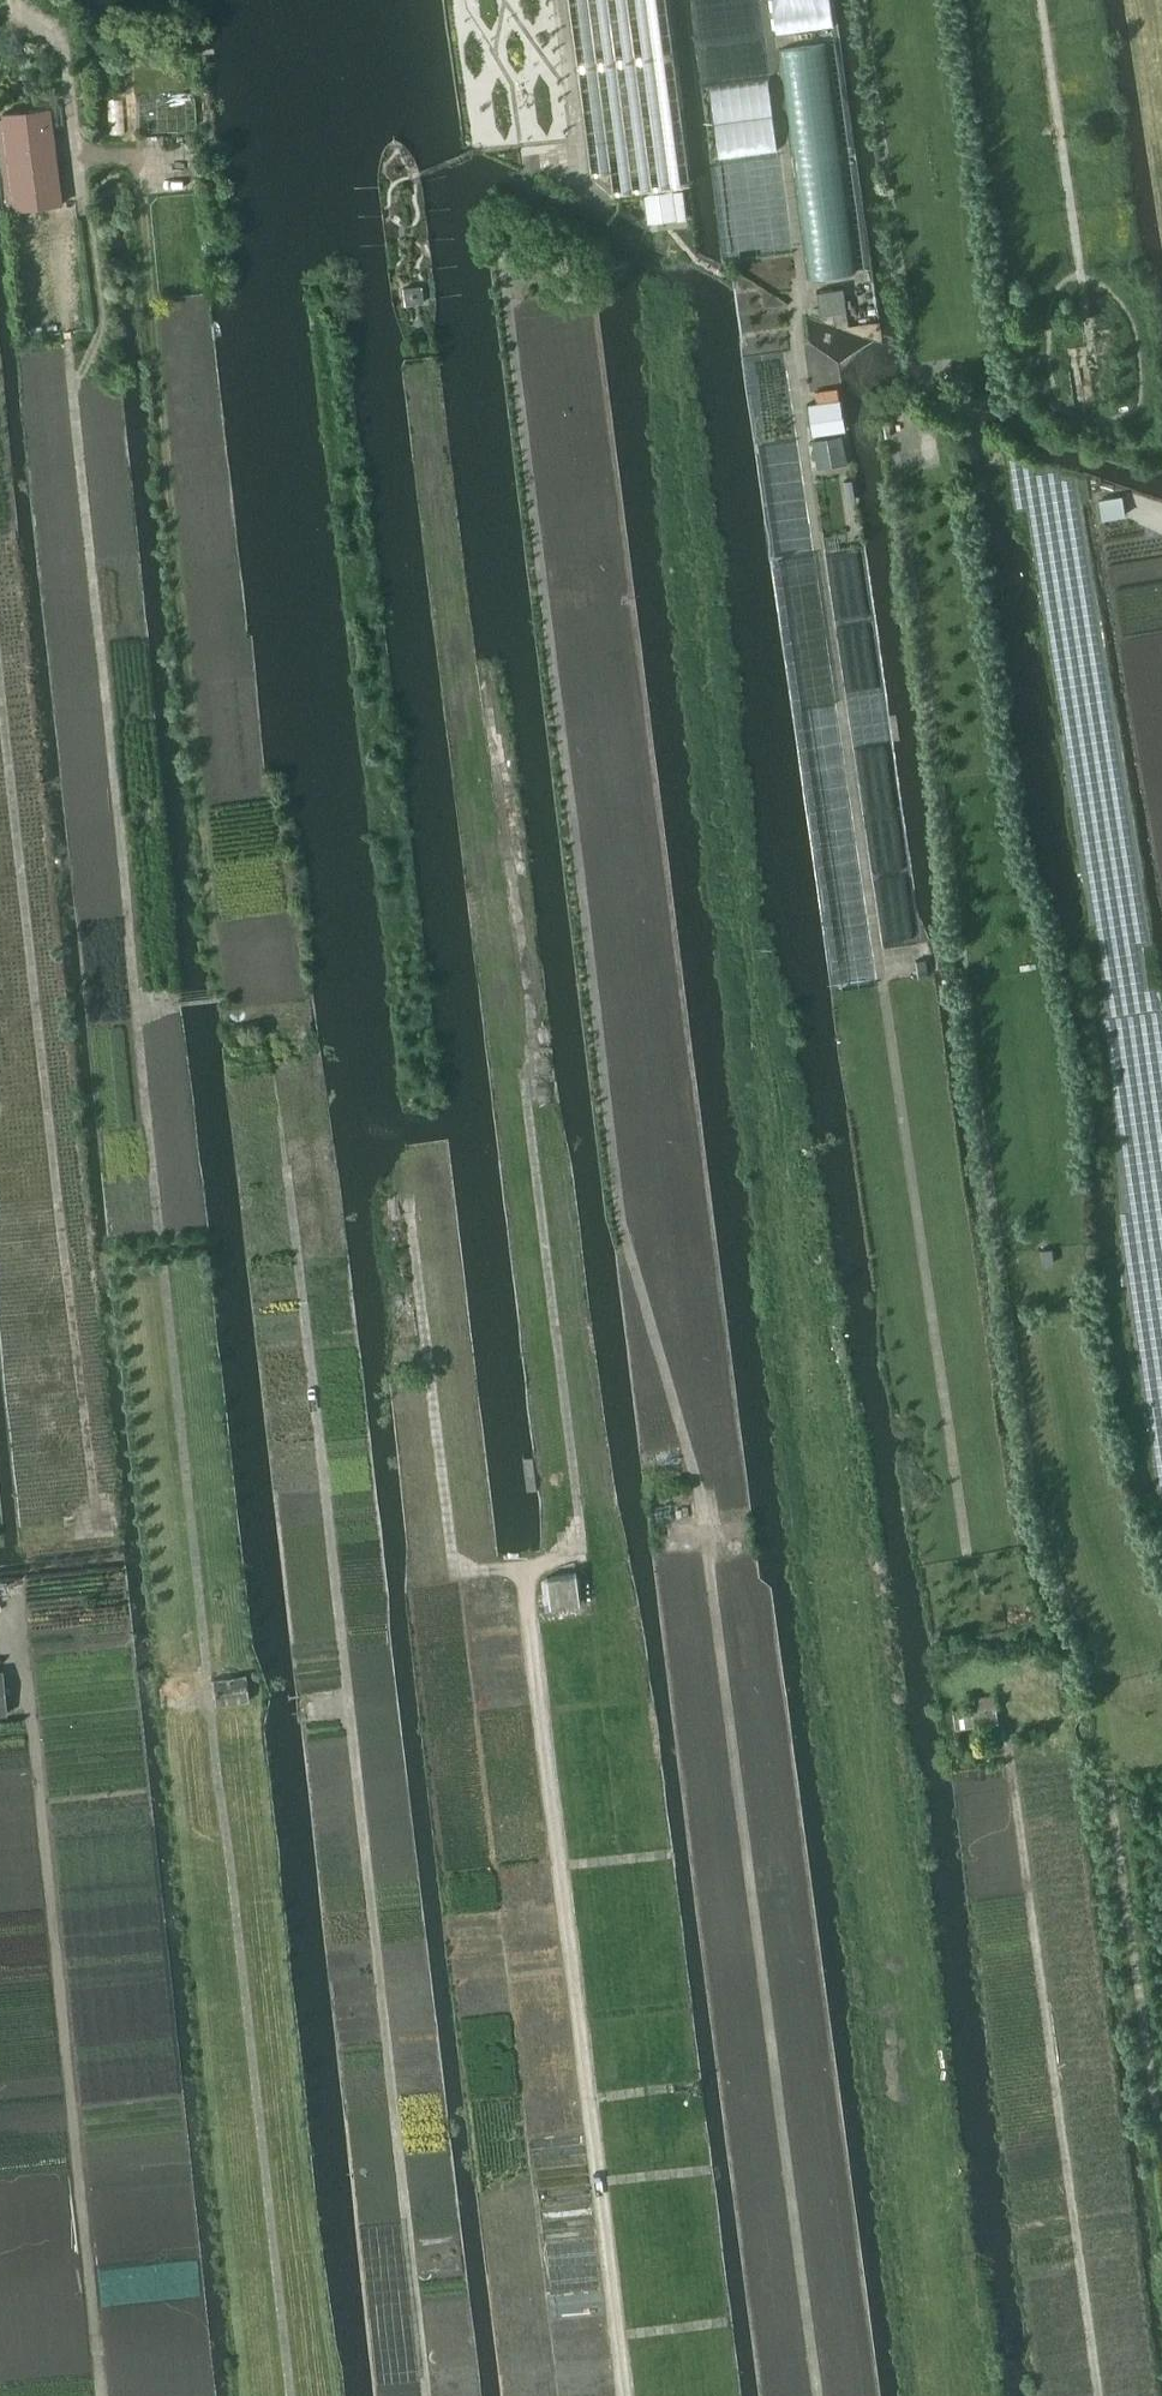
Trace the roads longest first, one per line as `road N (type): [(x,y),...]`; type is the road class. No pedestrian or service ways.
road 1 (track): [(830,2395),(719,1528),(623,1260),(502,297)]
road 2 (track): [(981,1608),(950,1477),(793,304),(590,204),(563,0)]
road 3 (track): [(423,2395),(356,1685),(295,1203)]
road 4 (track): [(294,2395),(163,1264)]
road 5 (track): [(160,1230),(86,502),(78,390),(105,327),(81,206)]
road 6 (track): [(101,2395),(25,1680)]
road 7 (track): [(1106,2395),(1008,1734)]

